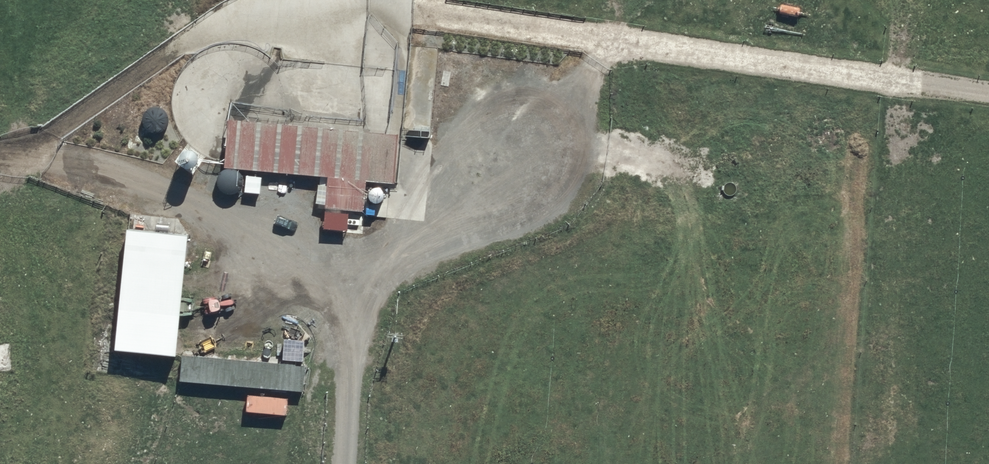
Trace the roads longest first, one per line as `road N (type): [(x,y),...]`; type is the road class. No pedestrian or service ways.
road 1 (track): [(0,157),(28,160),(61,125),(233,20),(359,1),(988,96)]
road 2 (track): [(604,43),(500,202),(432,251),(358,272),(92,171),(28,160)]
road 3 (track): [(348,463),(358,272)]

